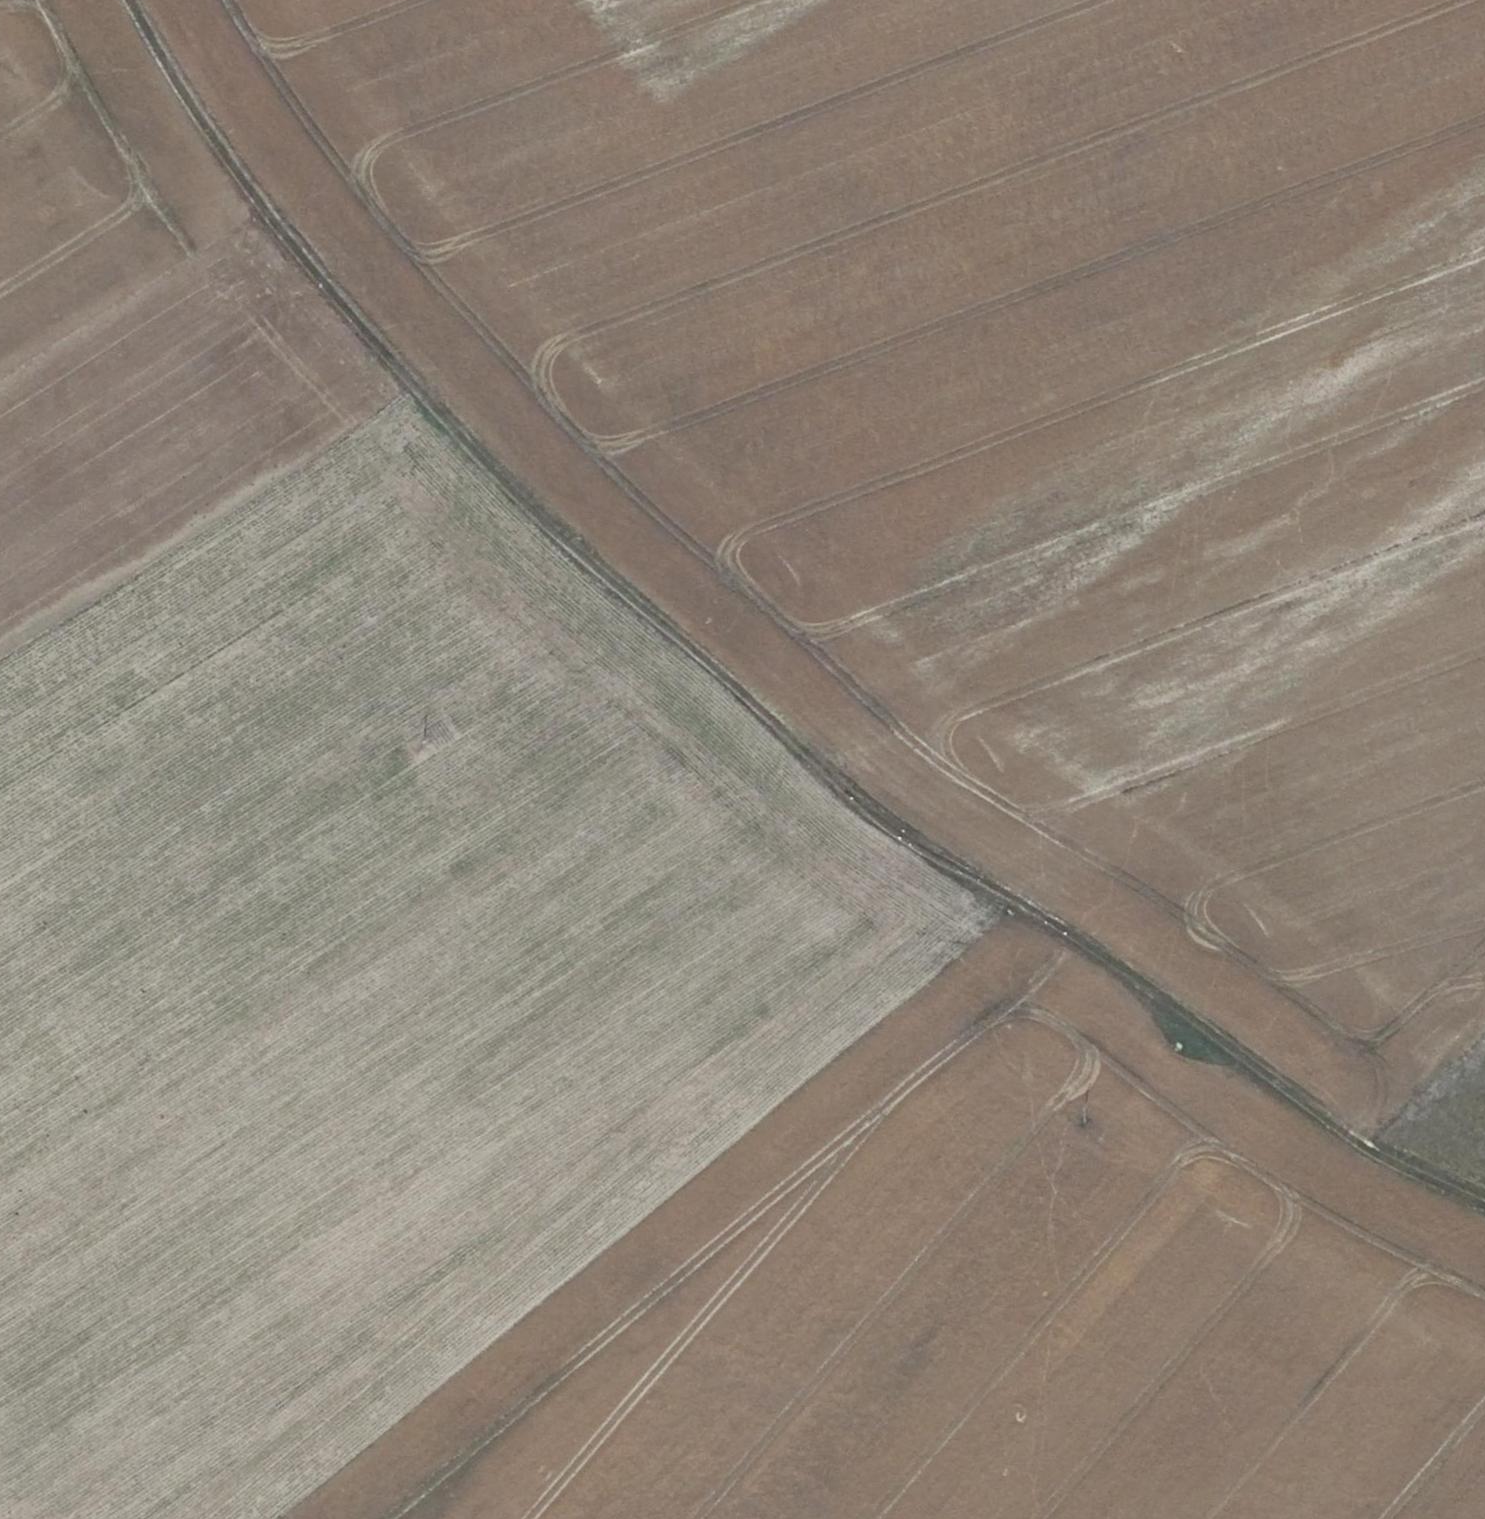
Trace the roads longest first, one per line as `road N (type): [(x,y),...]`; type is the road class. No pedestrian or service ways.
road 1 (track): [(1484,1214),(1366,1155),(1189,1019),(1042,920),(908,844),(512,486),(329,286),(175,80),(134,0)]

